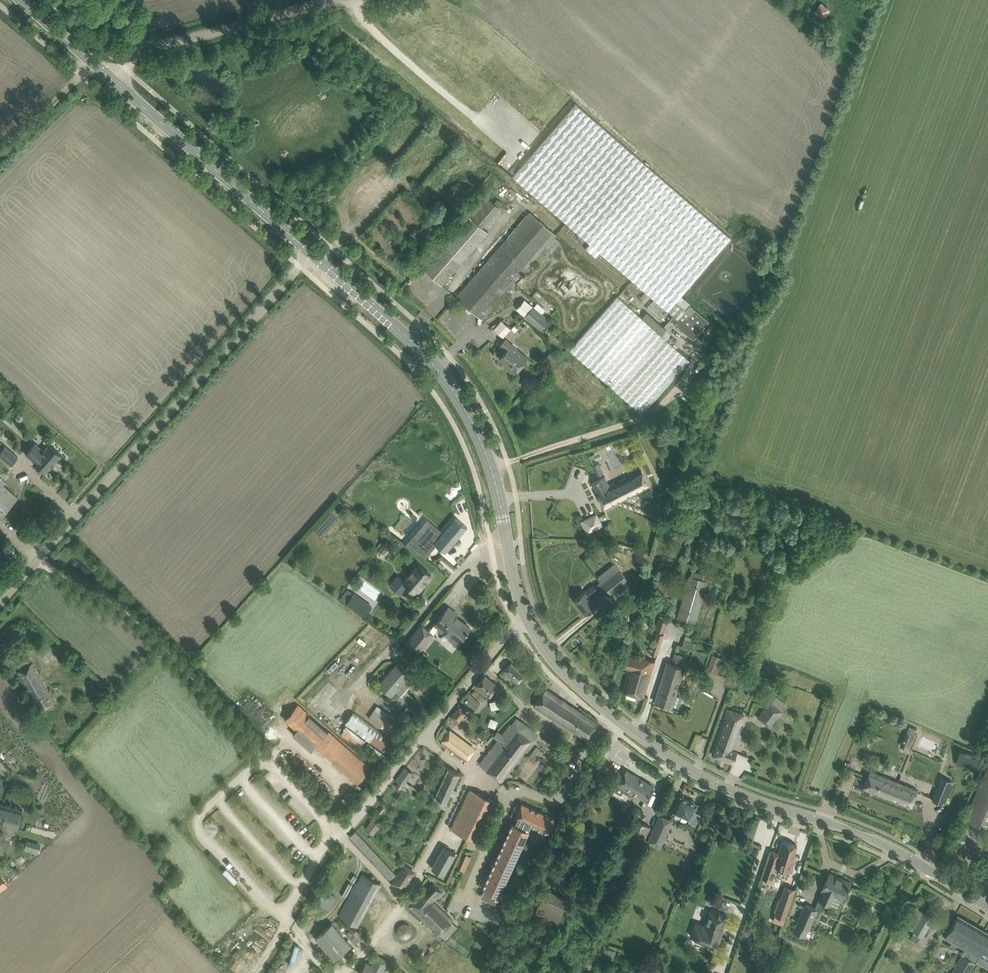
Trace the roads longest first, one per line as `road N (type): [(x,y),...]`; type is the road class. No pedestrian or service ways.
road 1 (secondary): [(987,908),(872,838),(725,788),(564,674),(525,617),(490,467),(453,391),(415,345),(311,253)]
road 2 (unclassified): [(0,602),(311,253)]
road 3 (track): [(265,761),(147,627),(38,559)]
road 4 (secondary): [(311,253),(113,80)]
road 5 (track): [(679,388),(643,419),(490,467)]
road 6 (unclassified): [(147,50),(333,0)]
road 7 (track): [(0,154),(92,62)]
road 8 (secondary): [(113,80),(21,0)]

